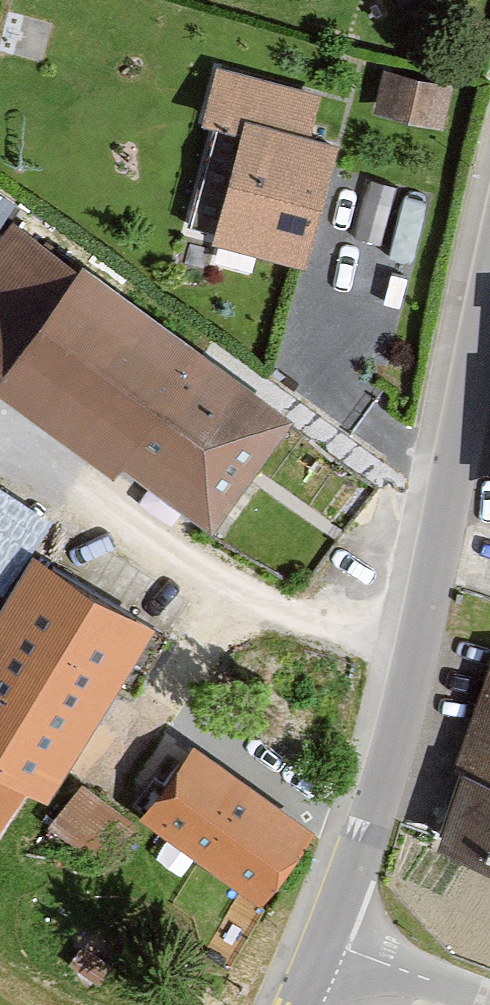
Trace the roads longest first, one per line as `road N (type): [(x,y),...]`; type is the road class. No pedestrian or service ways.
road 1 (tertiary): [(324,939),(369,822),(489,314)]
road 2 (unclassified): [(489,1000),(324,939)]

